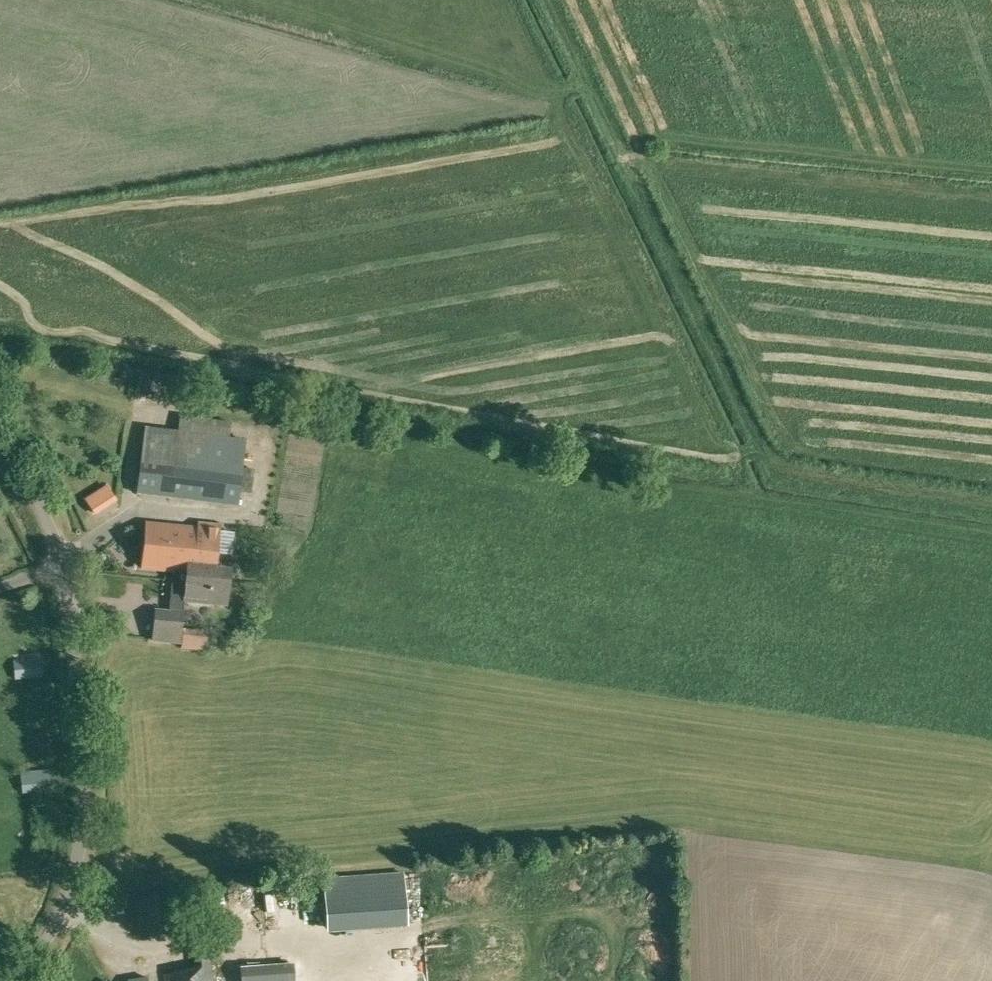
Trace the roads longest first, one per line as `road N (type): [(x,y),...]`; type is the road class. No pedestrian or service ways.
road 1 (unclassified): [(23,980),(70,893),(80,850),(82,769),(58,562),(29,489),(0,456)]

